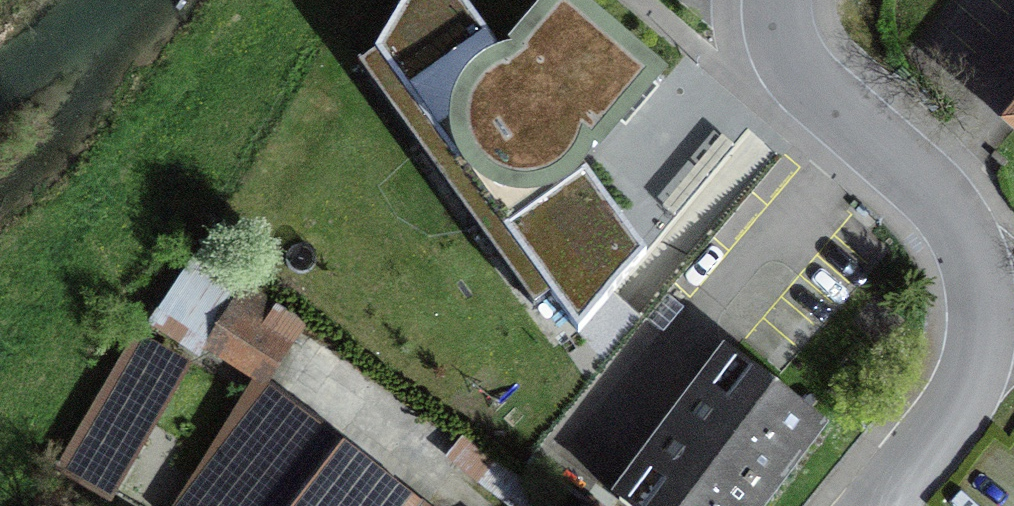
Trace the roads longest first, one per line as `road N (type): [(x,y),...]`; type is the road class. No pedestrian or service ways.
road 1 (residential): [(778,0),(783,46),(803,81),(953,218),(973,260),(986,318)]
road 2 (residential): [(986,318),(965,390),(872,505)]

